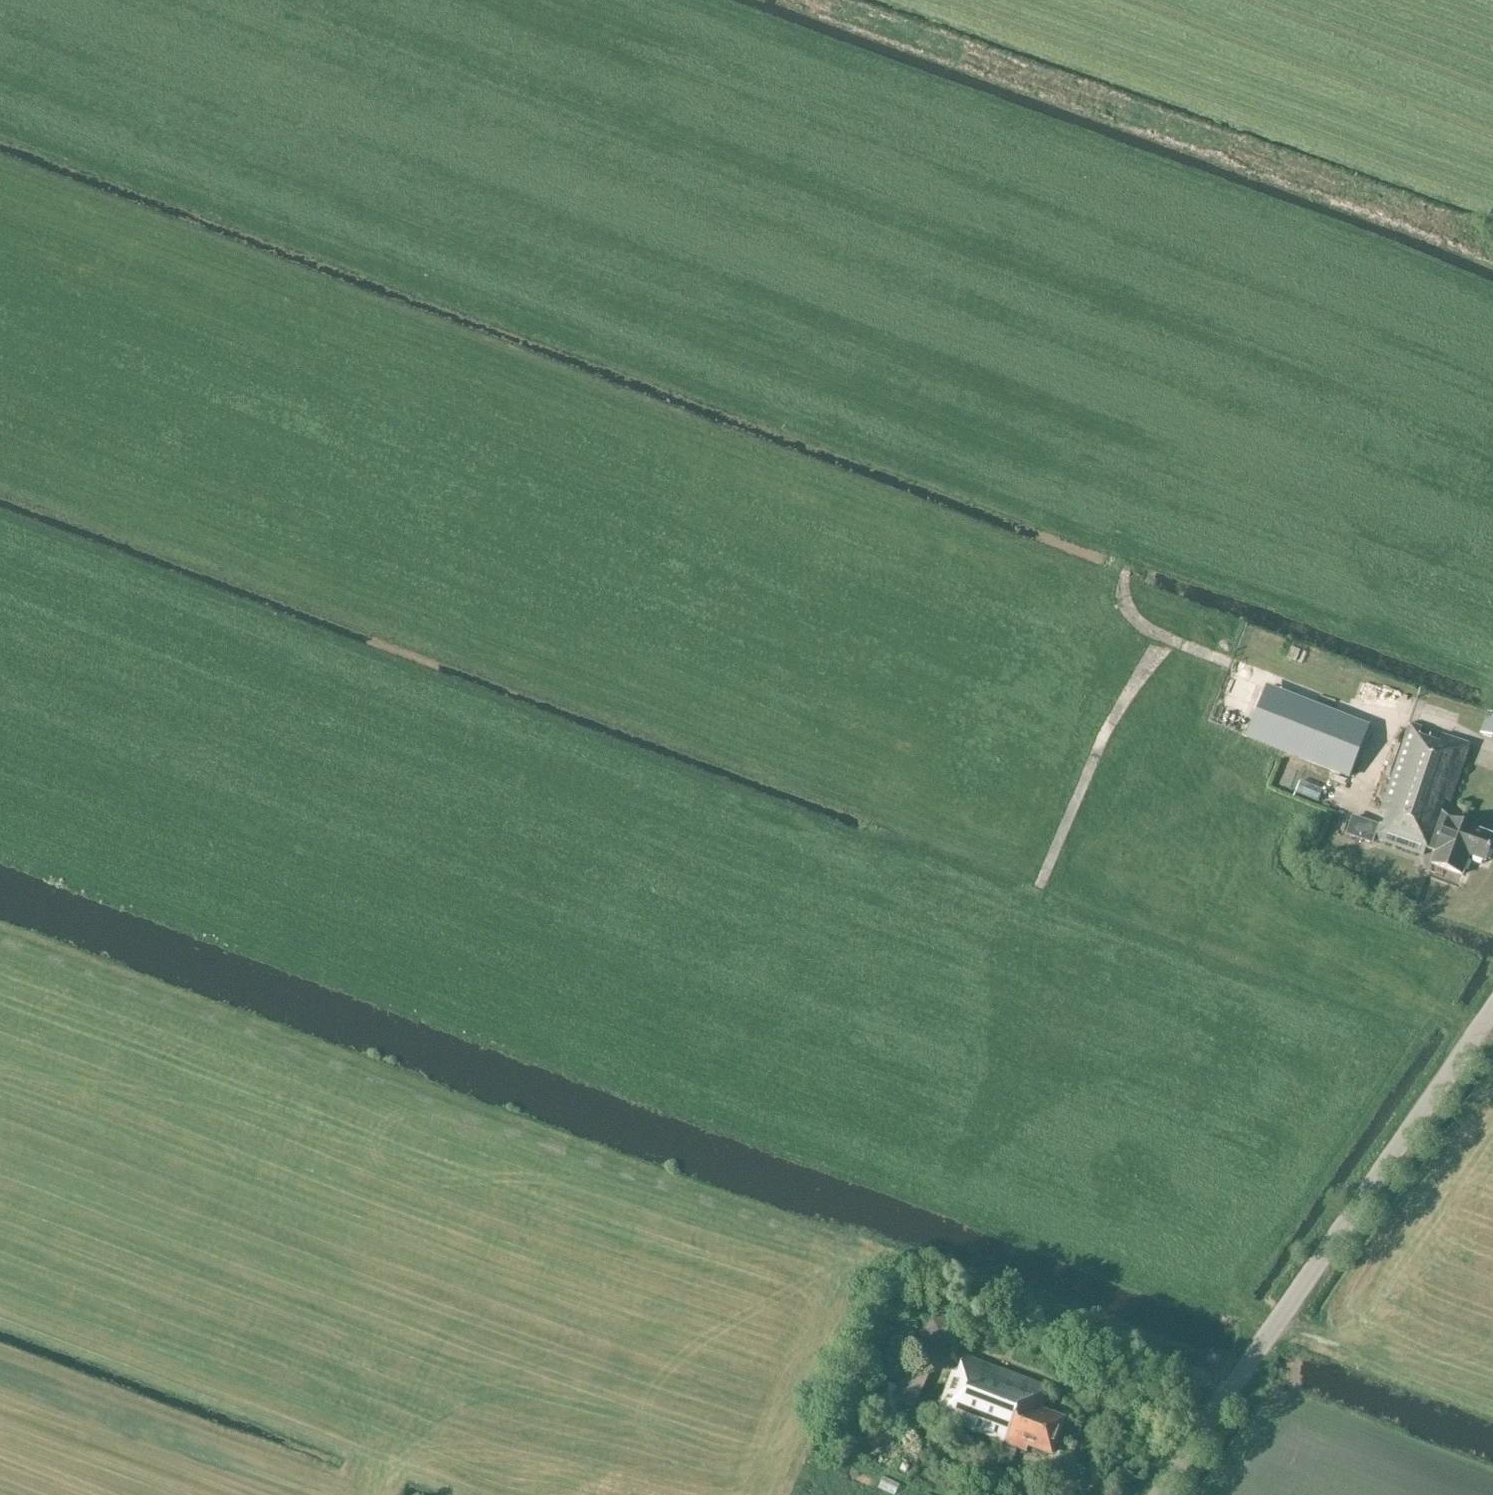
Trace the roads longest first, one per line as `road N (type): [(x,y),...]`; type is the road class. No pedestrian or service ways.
road 1 (tertiary): [(1159,1494),(1492,1017)]

